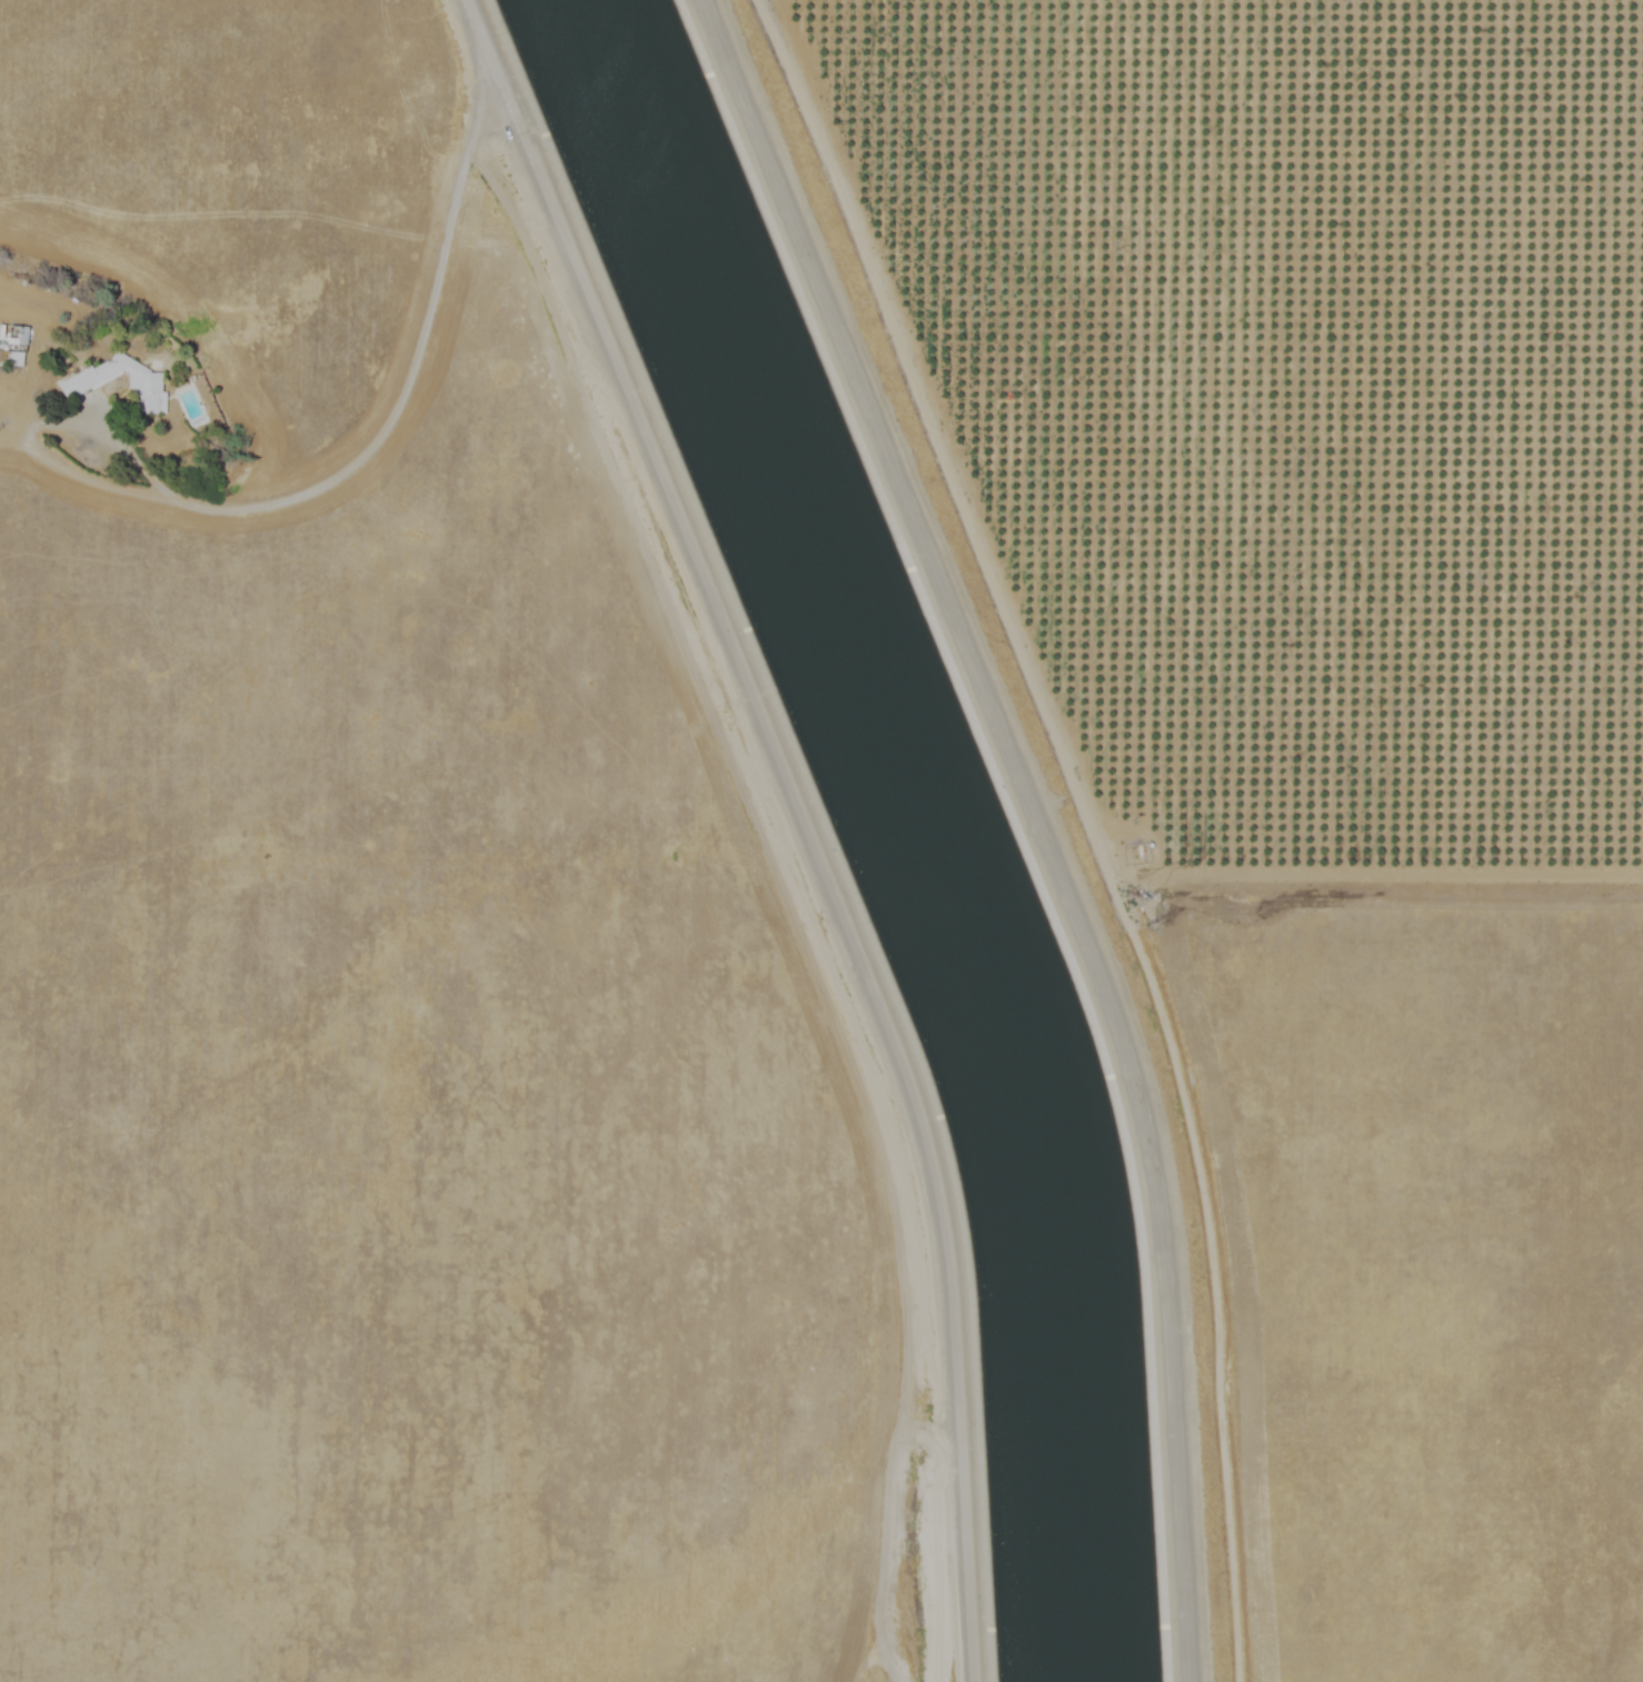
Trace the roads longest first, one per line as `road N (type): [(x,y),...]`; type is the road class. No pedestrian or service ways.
road 1 (residential): [(467,0),(868,988),(944,1247),(967,1681)]
road 2 (residential): [(46,488),(167,514),(258,514),(394,420),(491,59)]

